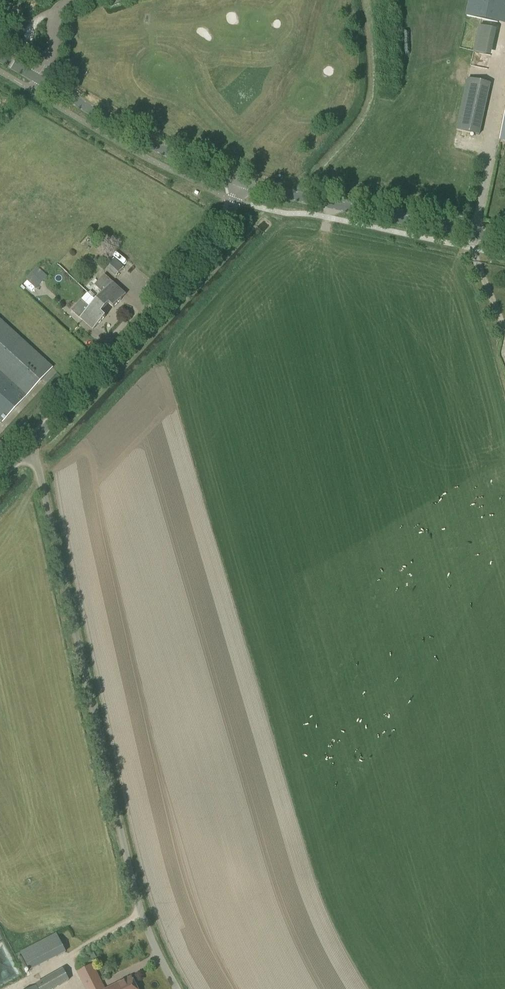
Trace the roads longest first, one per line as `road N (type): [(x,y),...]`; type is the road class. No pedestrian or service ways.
road 1 (unclassified): [(178,988),(136,899),(31,445)]
road 2 (unclassified): [(31,445),(216,240),(238,181)]
road 3 (tertiary): [(238,181),(504,241)]
road 4 (tertiary): [(238,181),(170,154),(0,57)]

